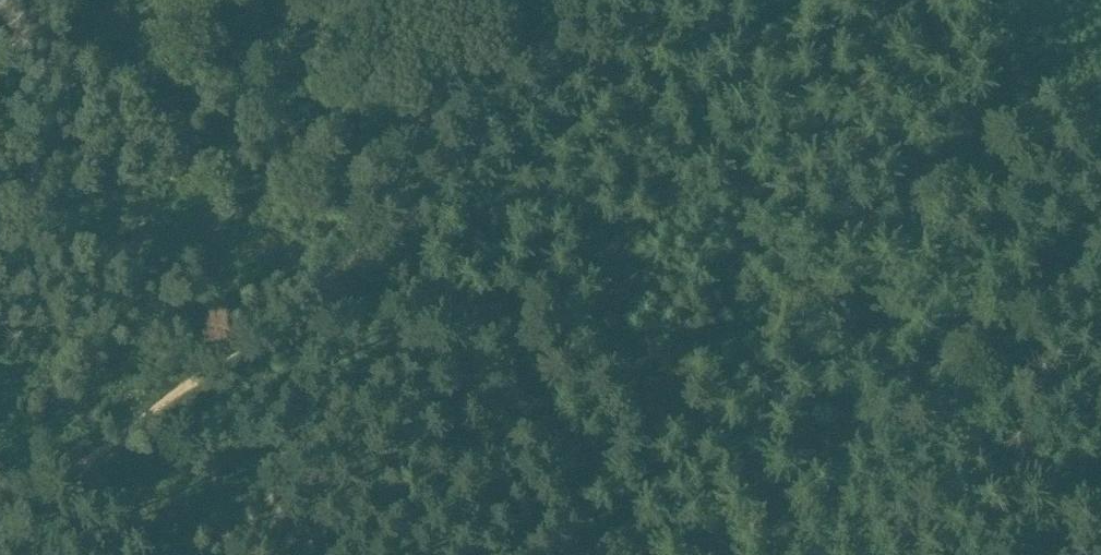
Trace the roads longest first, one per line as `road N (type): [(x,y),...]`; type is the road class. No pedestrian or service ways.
road 1 (track): [(0,512),(658,0)]

